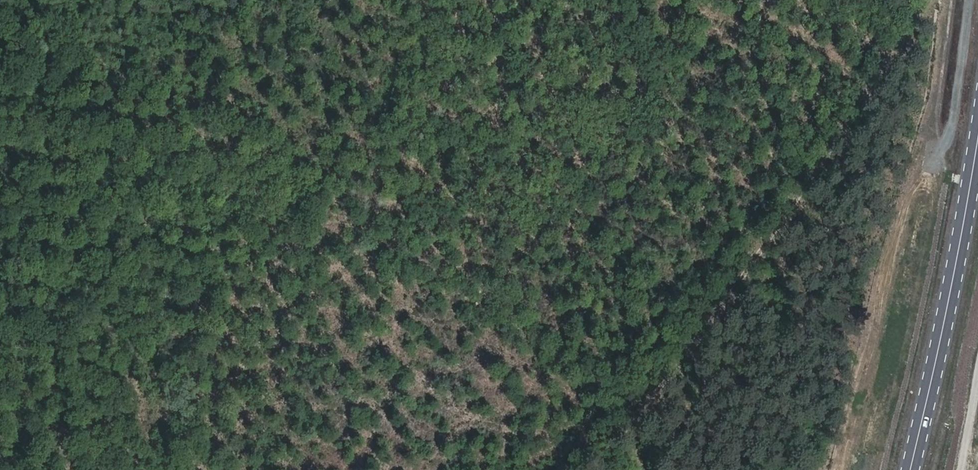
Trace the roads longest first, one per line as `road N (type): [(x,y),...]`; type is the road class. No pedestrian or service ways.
road 1 (track): [(904,20),(901,35),(636,415)]
road 2 (primary): [(913,469),(977,150)]
road 3 (track): [(973,0),(954,126),(939,158)]
road 4 (track): [(643,469),(636,415),(571,469)]

